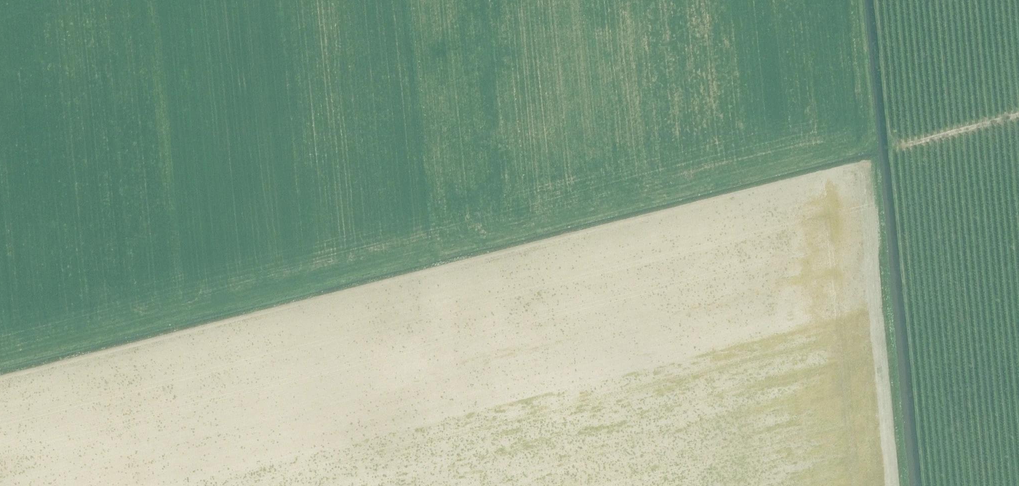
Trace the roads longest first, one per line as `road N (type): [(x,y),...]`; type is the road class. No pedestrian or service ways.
road 1 (track): [(903,485),(883,268)]

